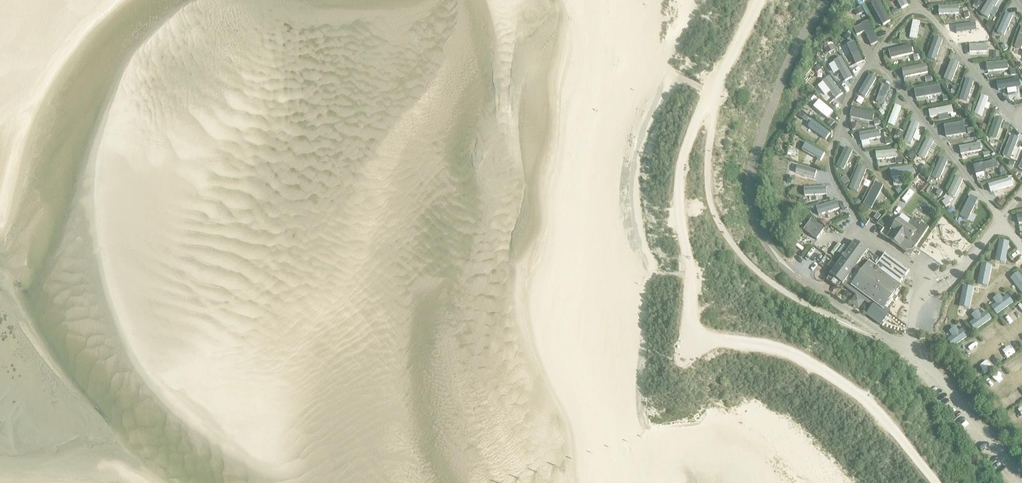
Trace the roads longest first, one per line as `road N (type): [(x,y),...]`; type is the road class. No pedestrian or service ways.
road 1 (residential): [(1021,482),(934,371),(793,272),(755,219),(756,149),(794,43),(825,0)]

